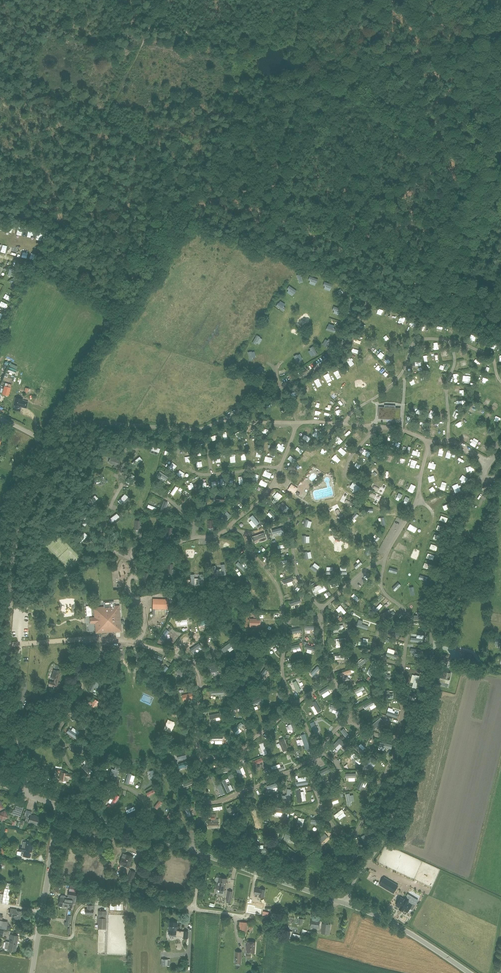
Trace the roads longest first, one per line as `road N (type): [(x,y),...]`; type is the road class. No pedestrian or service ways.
road 1 (unclassified): [(500,336),(362,288),(353,296),(335,356),(211,426),(83,422),(55,434),(12,566),(6,645),(24,793)]
road 2 (unclassified): [(347,905),(395,809),(430,674),(434,602),(458,516),(500,452)]
road 3 (track): [(0,80),(104,120),(203,179),(271,85)]
road 4 (unclassified): [(347,905),(59,806)]
road 5 (track): [(203,179),(436,267)]
road 6 (track): [(489,170),(317,80)]
road 7 (track): [(428,312),(437,262),(500,134)]
road 8 (track): [(302,43),(263,30),(238,43),(198,39),(155,10),(158,0)]
road 9 (unclassified): [(32,972),(59,806)]
road 10 (unclassified): [(469,972),(390,922),(347,905)]
road 11 (track): [(417,130),(354,235)]

